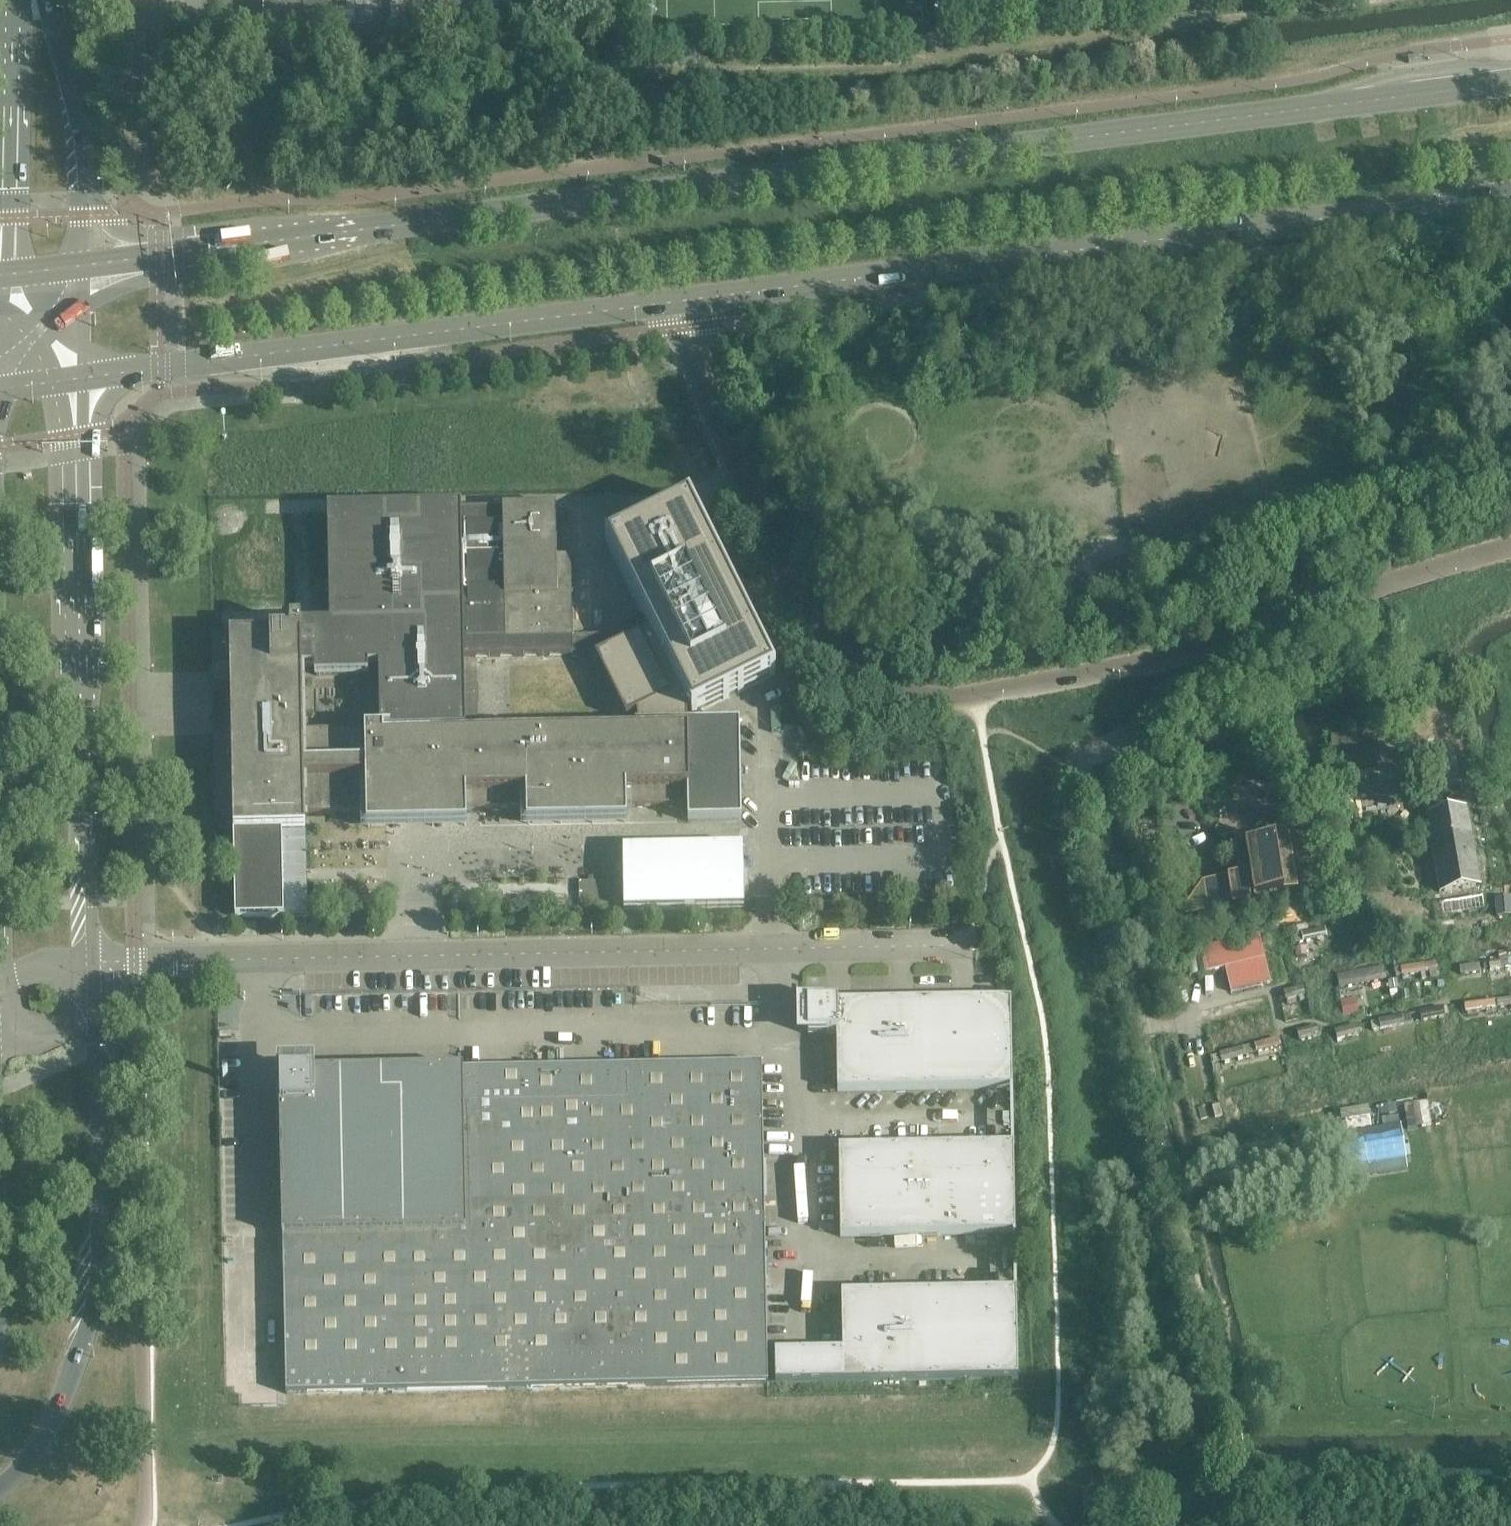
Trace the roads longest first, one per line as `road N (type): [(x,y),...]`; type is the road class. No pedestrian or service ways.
road 1 (primary): [(1510,82),(201,253)]
road 2 (unclassified): [(1510,546),(1136,665),(965,697),(914,692),(855,662),(807,609),(699,377),(685,300)]
road 3 (primary): [(685,300),(1510,193)]
road 4 (unclassified): [(135,960),(964,943)]
road 5 (primary): [(138,372),(685,300)]
road 6 (tertiary): [(90,965),(84,445)]
road 7 (tertiary): [(0,1489),(43,1446),(85,1343),(95,1268),(92,1025)]
road 8 (tertiary): [(82,194),(70,93),(43,0)]
road 9 (tertiary): [(28,0),(12,197)]
road 10 (primary): [(201,253),(121,227),(82,194)]

